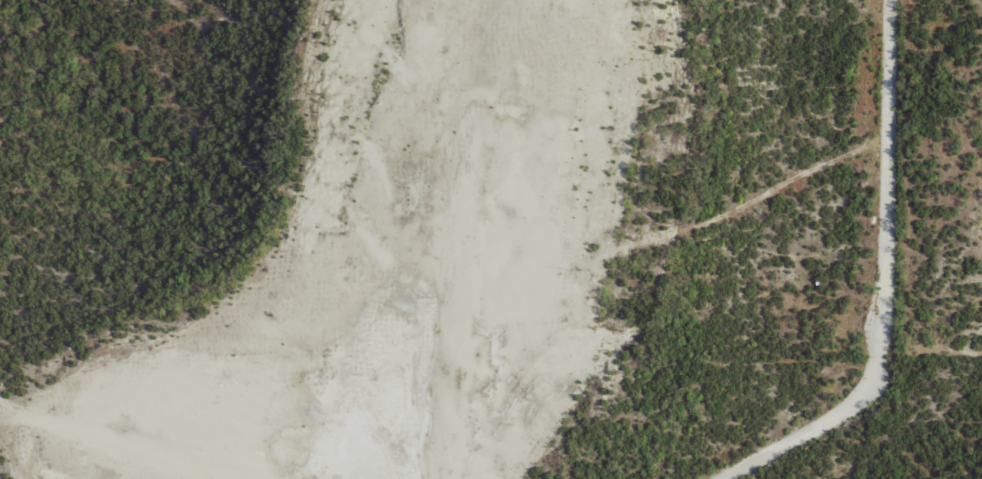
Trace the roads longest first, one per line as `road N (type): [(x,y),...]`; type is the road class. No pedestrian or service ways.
road 1 (residential): [(883,0),(872,385),(723,478)]

